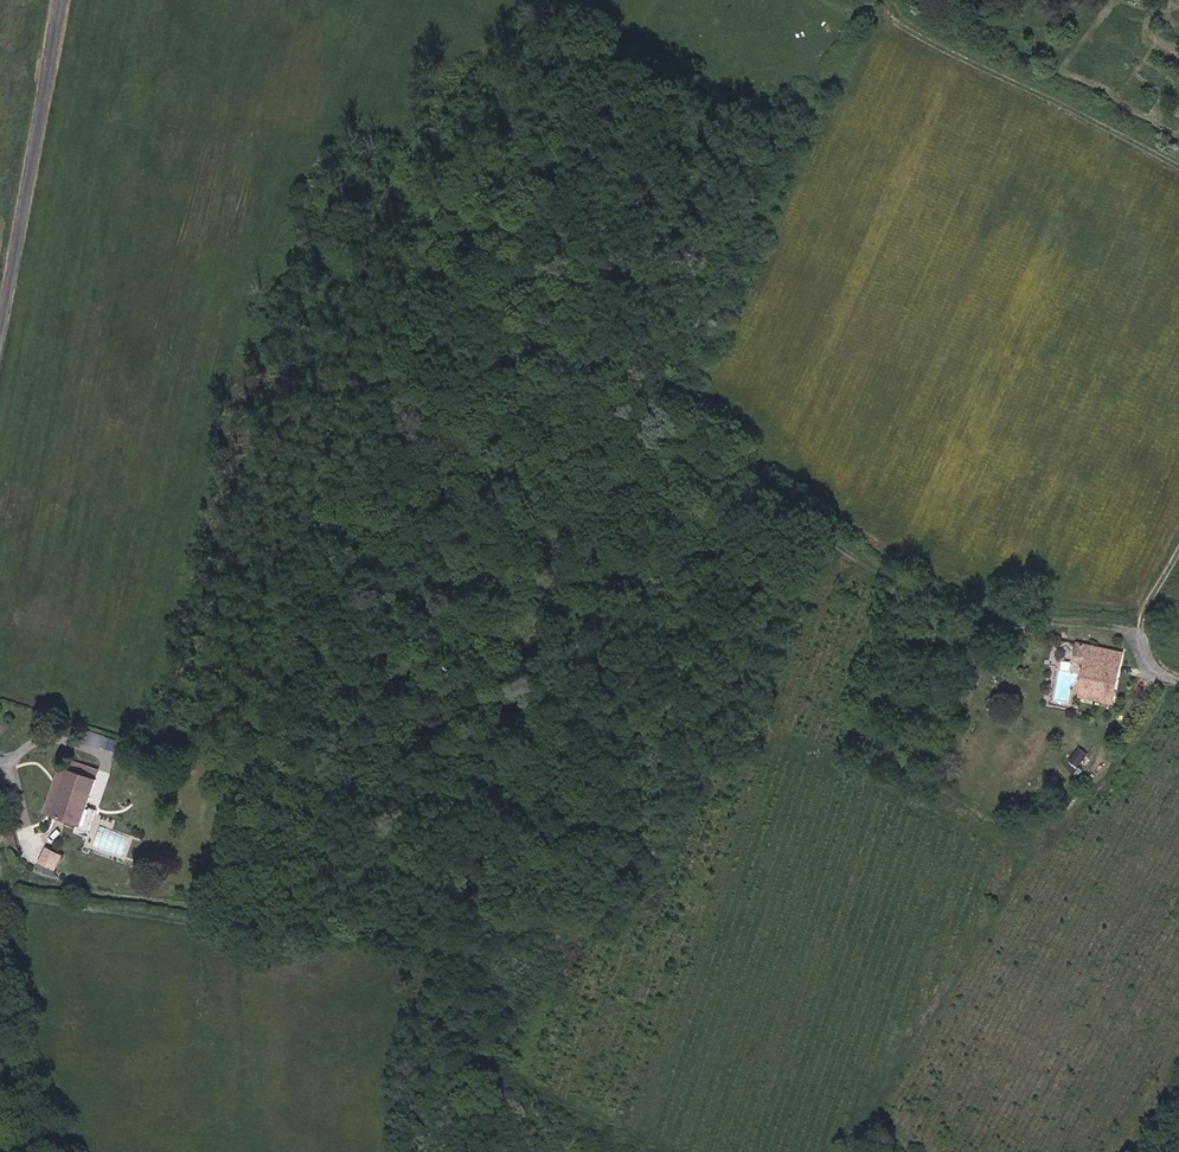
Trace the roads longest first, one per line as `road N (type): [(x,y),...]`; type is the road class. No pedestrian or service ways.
road 1 (unclassified): [(0,327),(59,0)]

